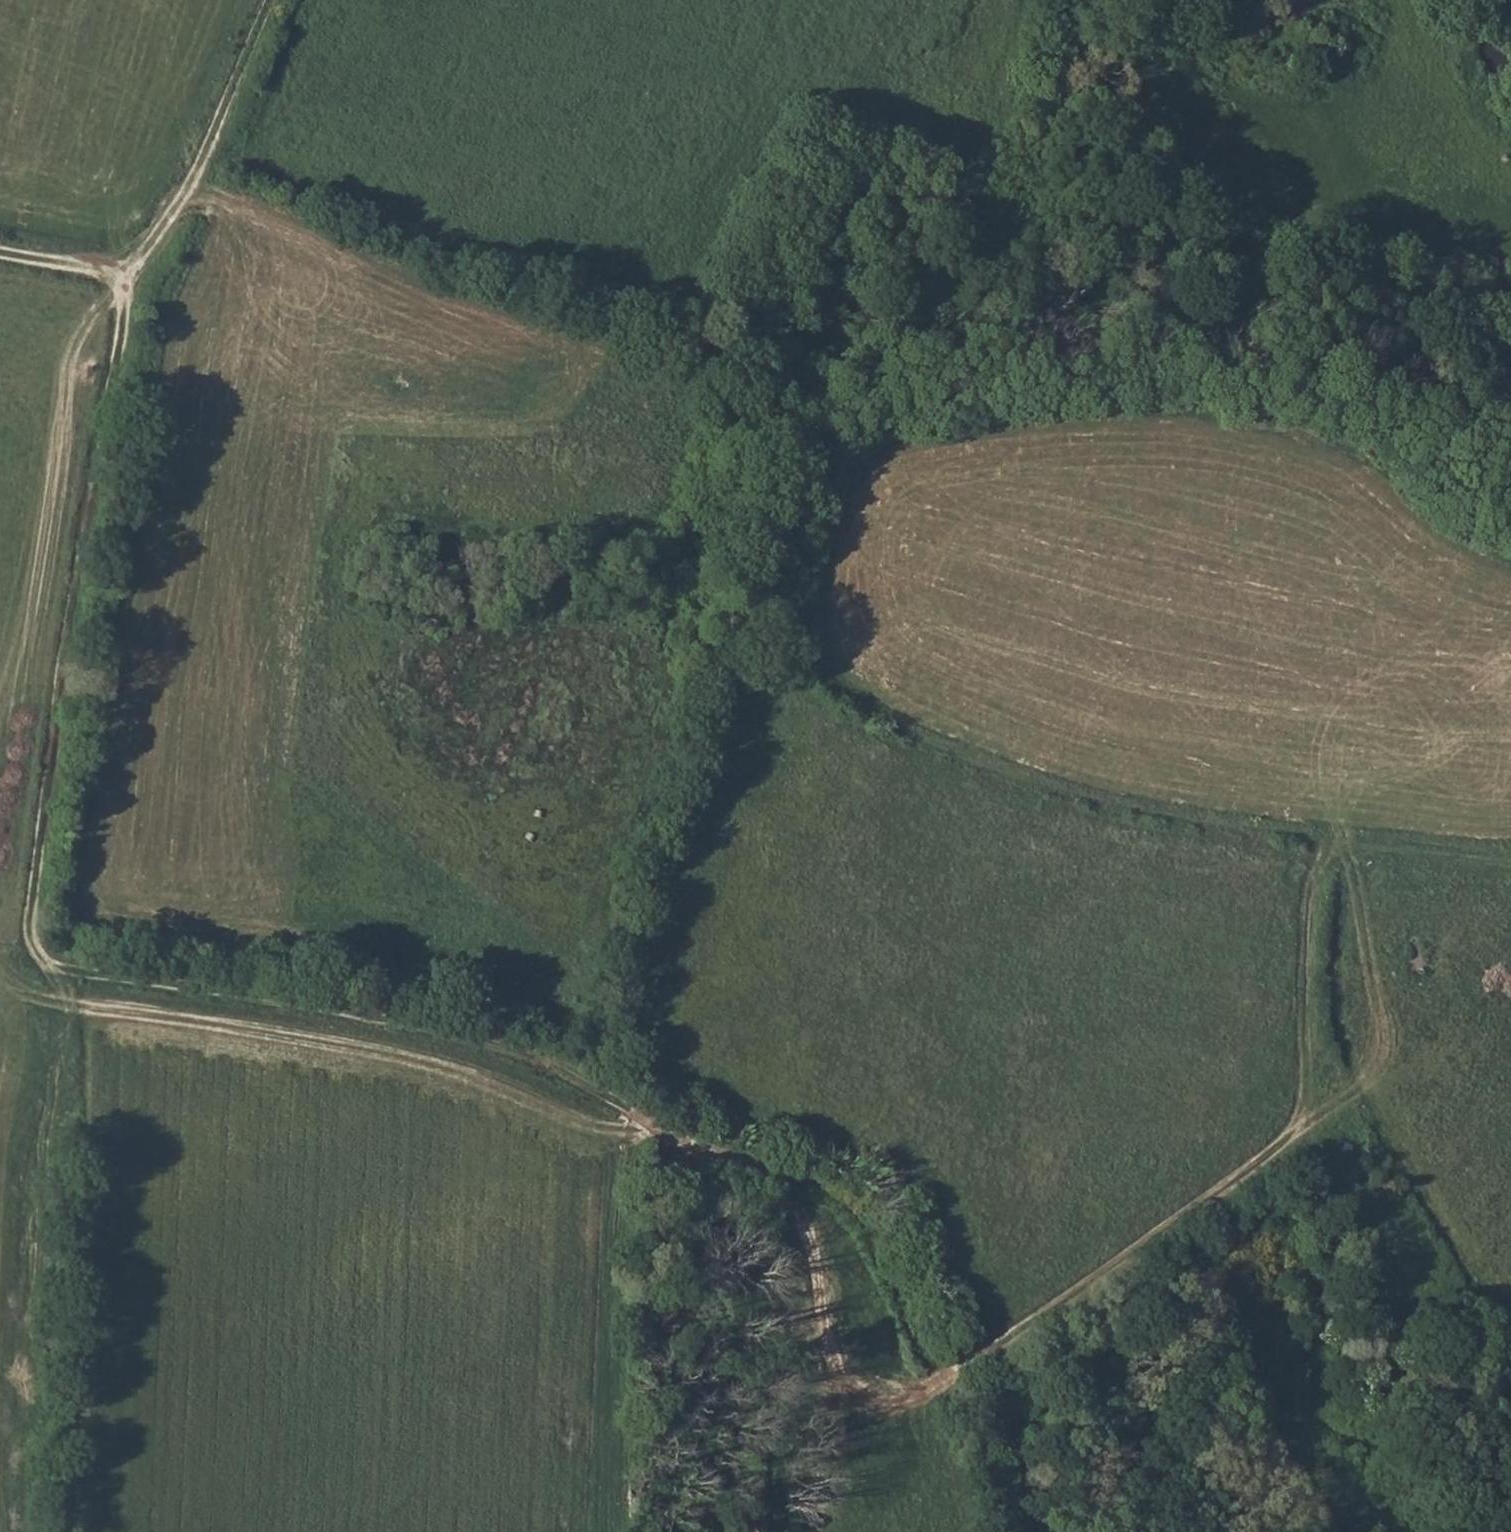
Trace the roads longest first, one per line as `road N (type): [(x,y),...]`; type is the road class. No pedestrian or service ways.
road 1 (track): [(135,276),(113,339),(32,939),(63,976),(287,1003),(455,1037),(584,1075),(667,1134),(850,1220),(920,1358),(955,1369),(1270,1154),(1303,1102),(1318,854)]
road 2 (track): [(135,276),(195,176),(268,0)]
road 3 (track): [(0,251),(135,276)]
road 4 (track): [(1050,0),(1057,26),(1050,132)]

